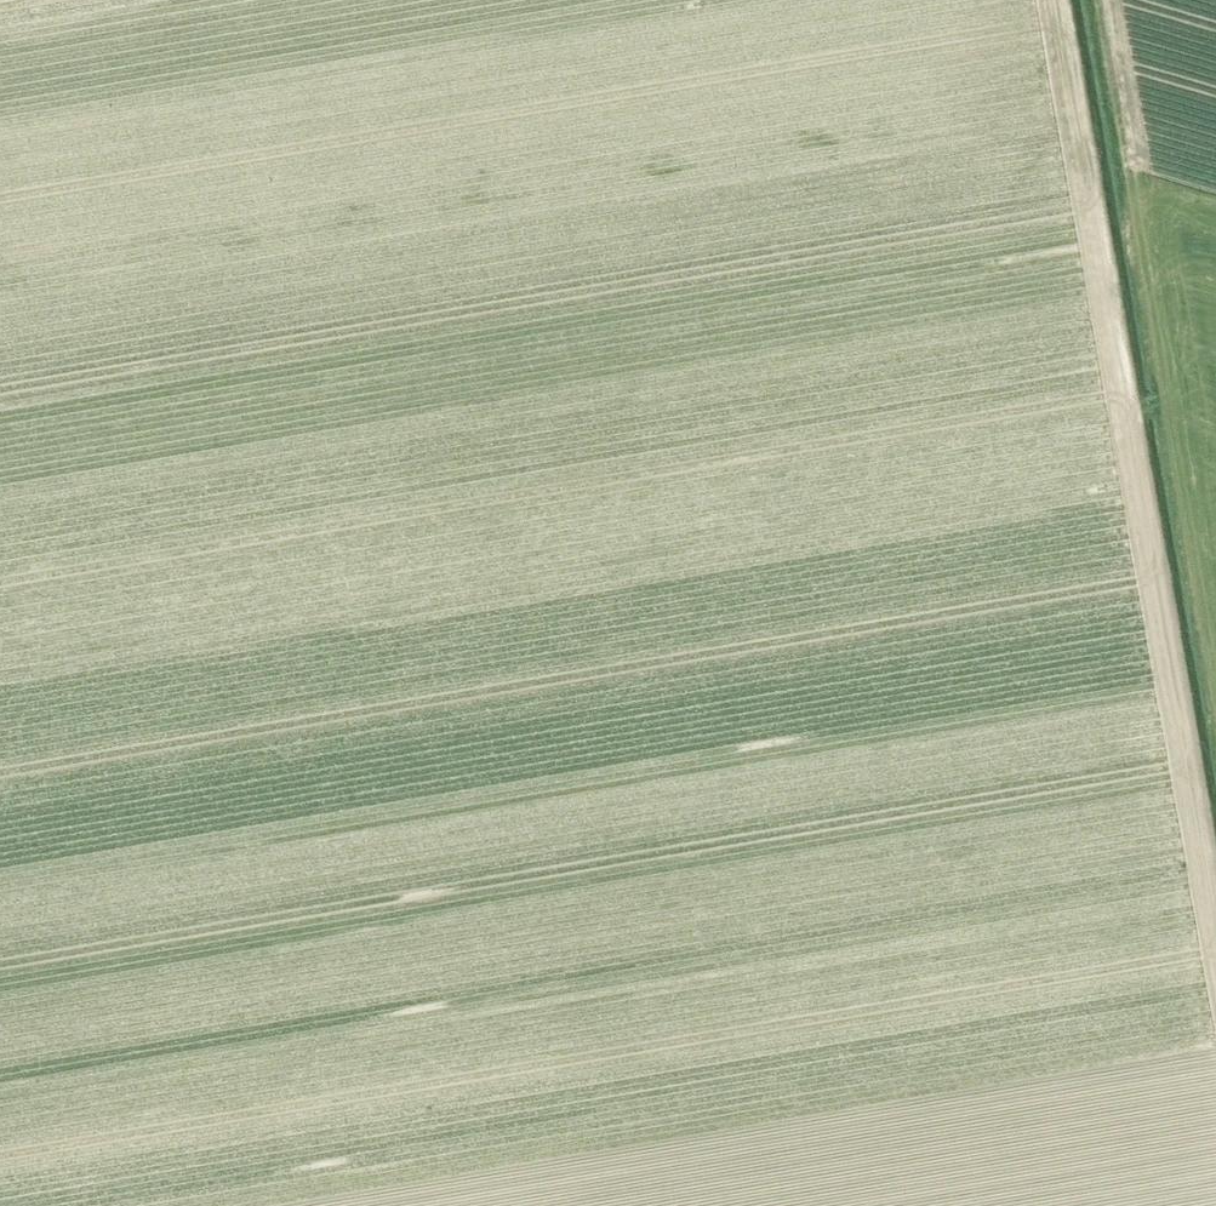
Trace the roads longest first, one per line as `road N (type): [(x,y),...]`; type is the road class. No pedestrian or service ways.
road 1 (track): [(1215,916),(1058,0)]

